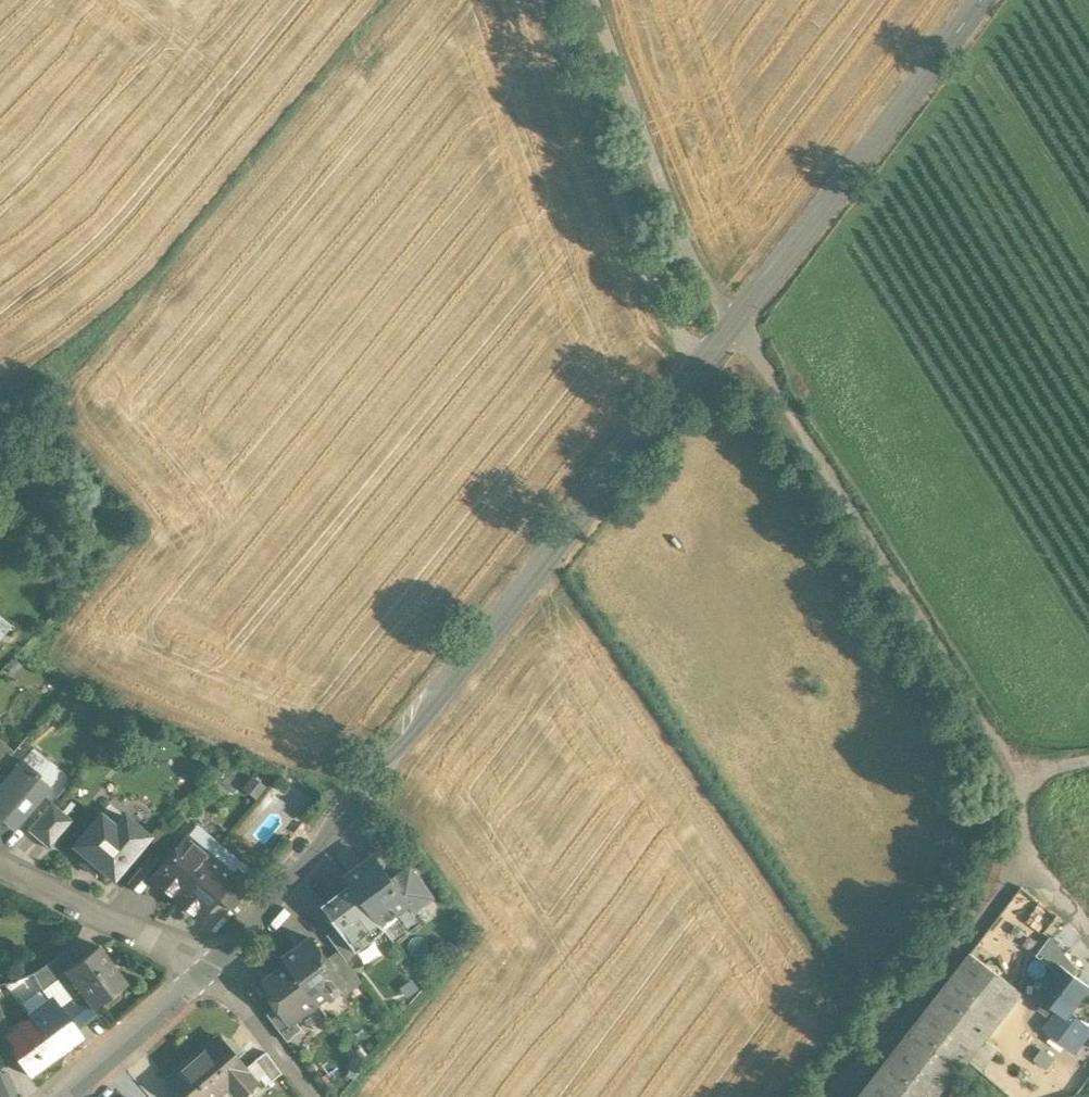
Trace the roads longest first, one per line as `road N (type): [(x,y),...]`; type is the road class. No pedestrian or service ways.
road 1 (tertiary): [(208,968),(412,731),(981,0)]
road 2 (track): [(68,375),(387,0)]
road 3 (track): [(699,367),(665,317),(542,0)]
road 4 (track): [(591,0),(657,186),(695,269),(736,324)]
road 5 (residential): [(0,862),(208,968)]
road 6 (tertiary): [(54,1096),(208,968)]
road 7 (residential): [(208,968),(309,1096)]

